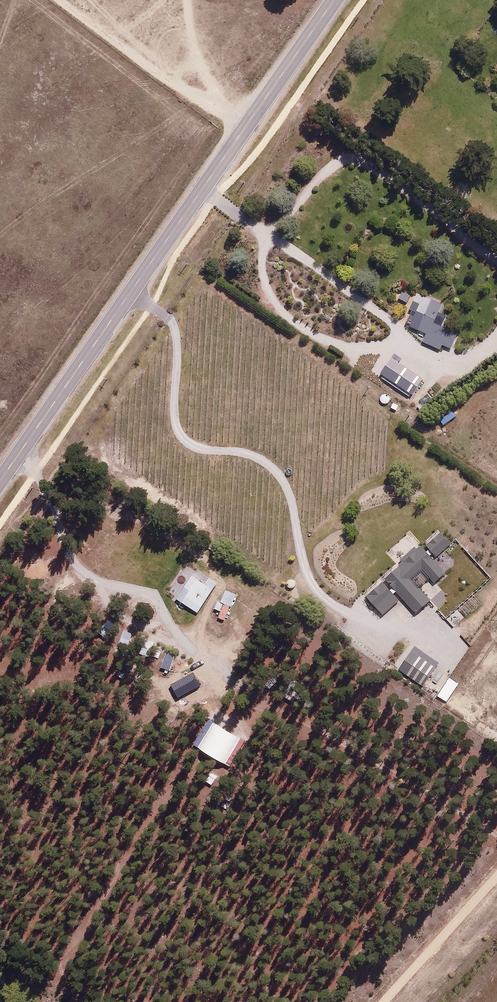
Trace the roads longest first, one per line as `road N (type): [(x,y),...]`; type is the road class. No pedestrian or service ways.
road 1 (tertiary): [(0,481),(248,123)]
road 2 (unclassified): [(60,0),(172,81),(248,123)]
road 3 (residential): [(496,881),(386,1001)]
road 4 (tertiary): [(248,123),(334,0)]

